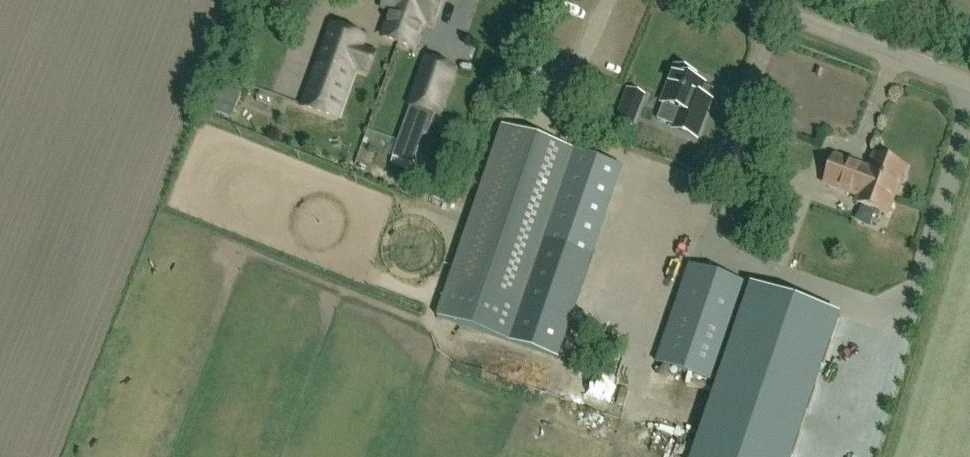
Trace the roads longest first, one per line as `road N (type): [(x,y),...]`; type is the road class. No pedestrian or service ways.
road 1 (unclassified): [(969,85),(744,0)]

